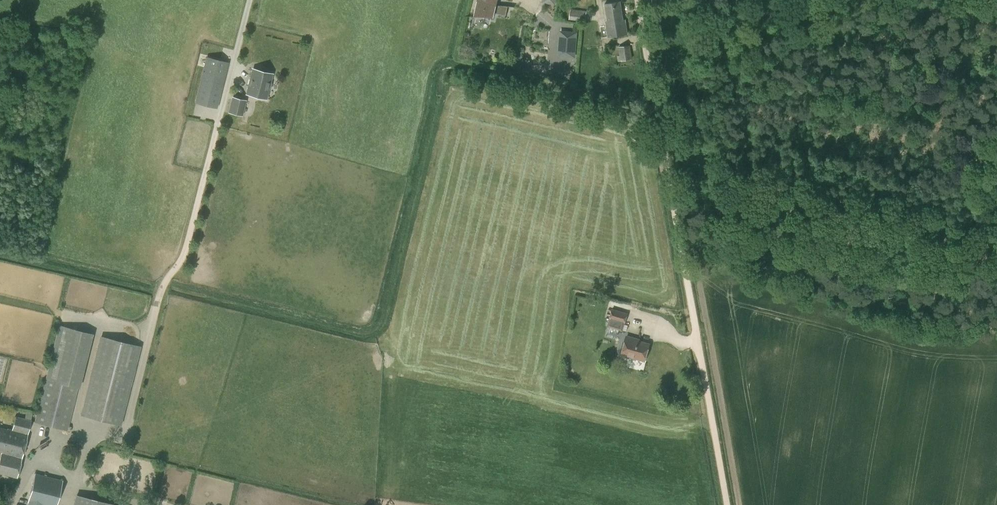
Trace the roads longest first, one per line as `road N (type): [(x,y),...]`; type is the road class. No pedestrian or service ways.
road 1 (track): [(679,237),(727,504)]
road 2 (track): [(657,113),(679,237)]

